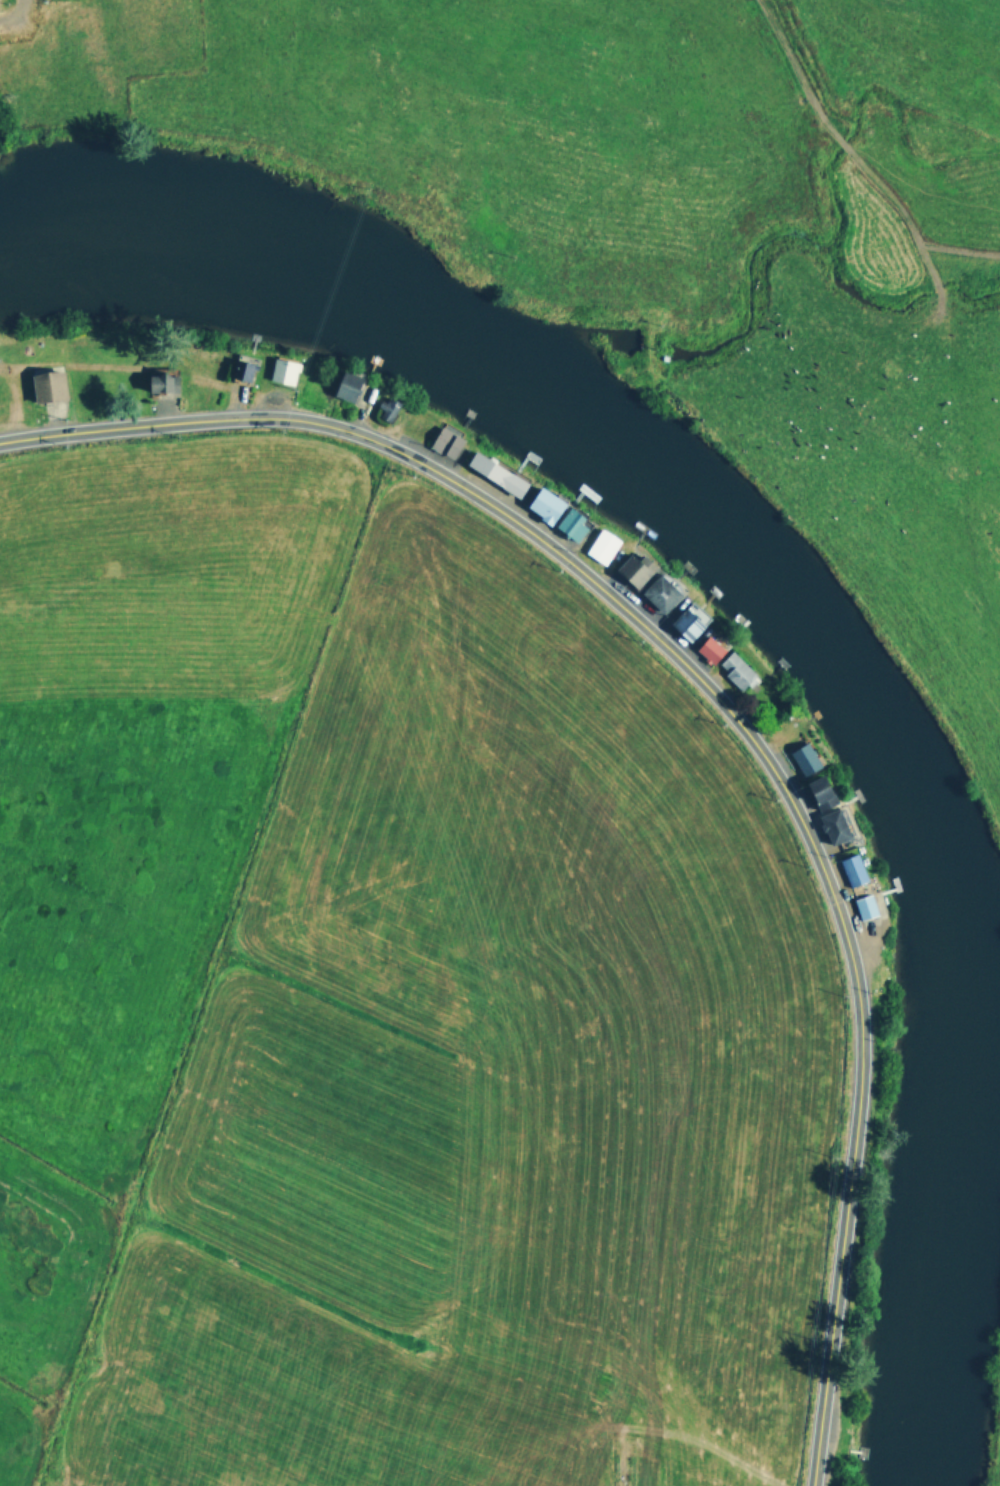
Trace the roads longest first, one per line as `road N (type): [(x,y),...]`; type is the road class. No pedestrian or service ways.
road 1 (tertiary): [(810,1485),(856,1098),(856,998),(832,889),(777,774),(739,718),(636,613),(548,541),(417,455),(361,432),(278,416),(188,416),(0,438)]

